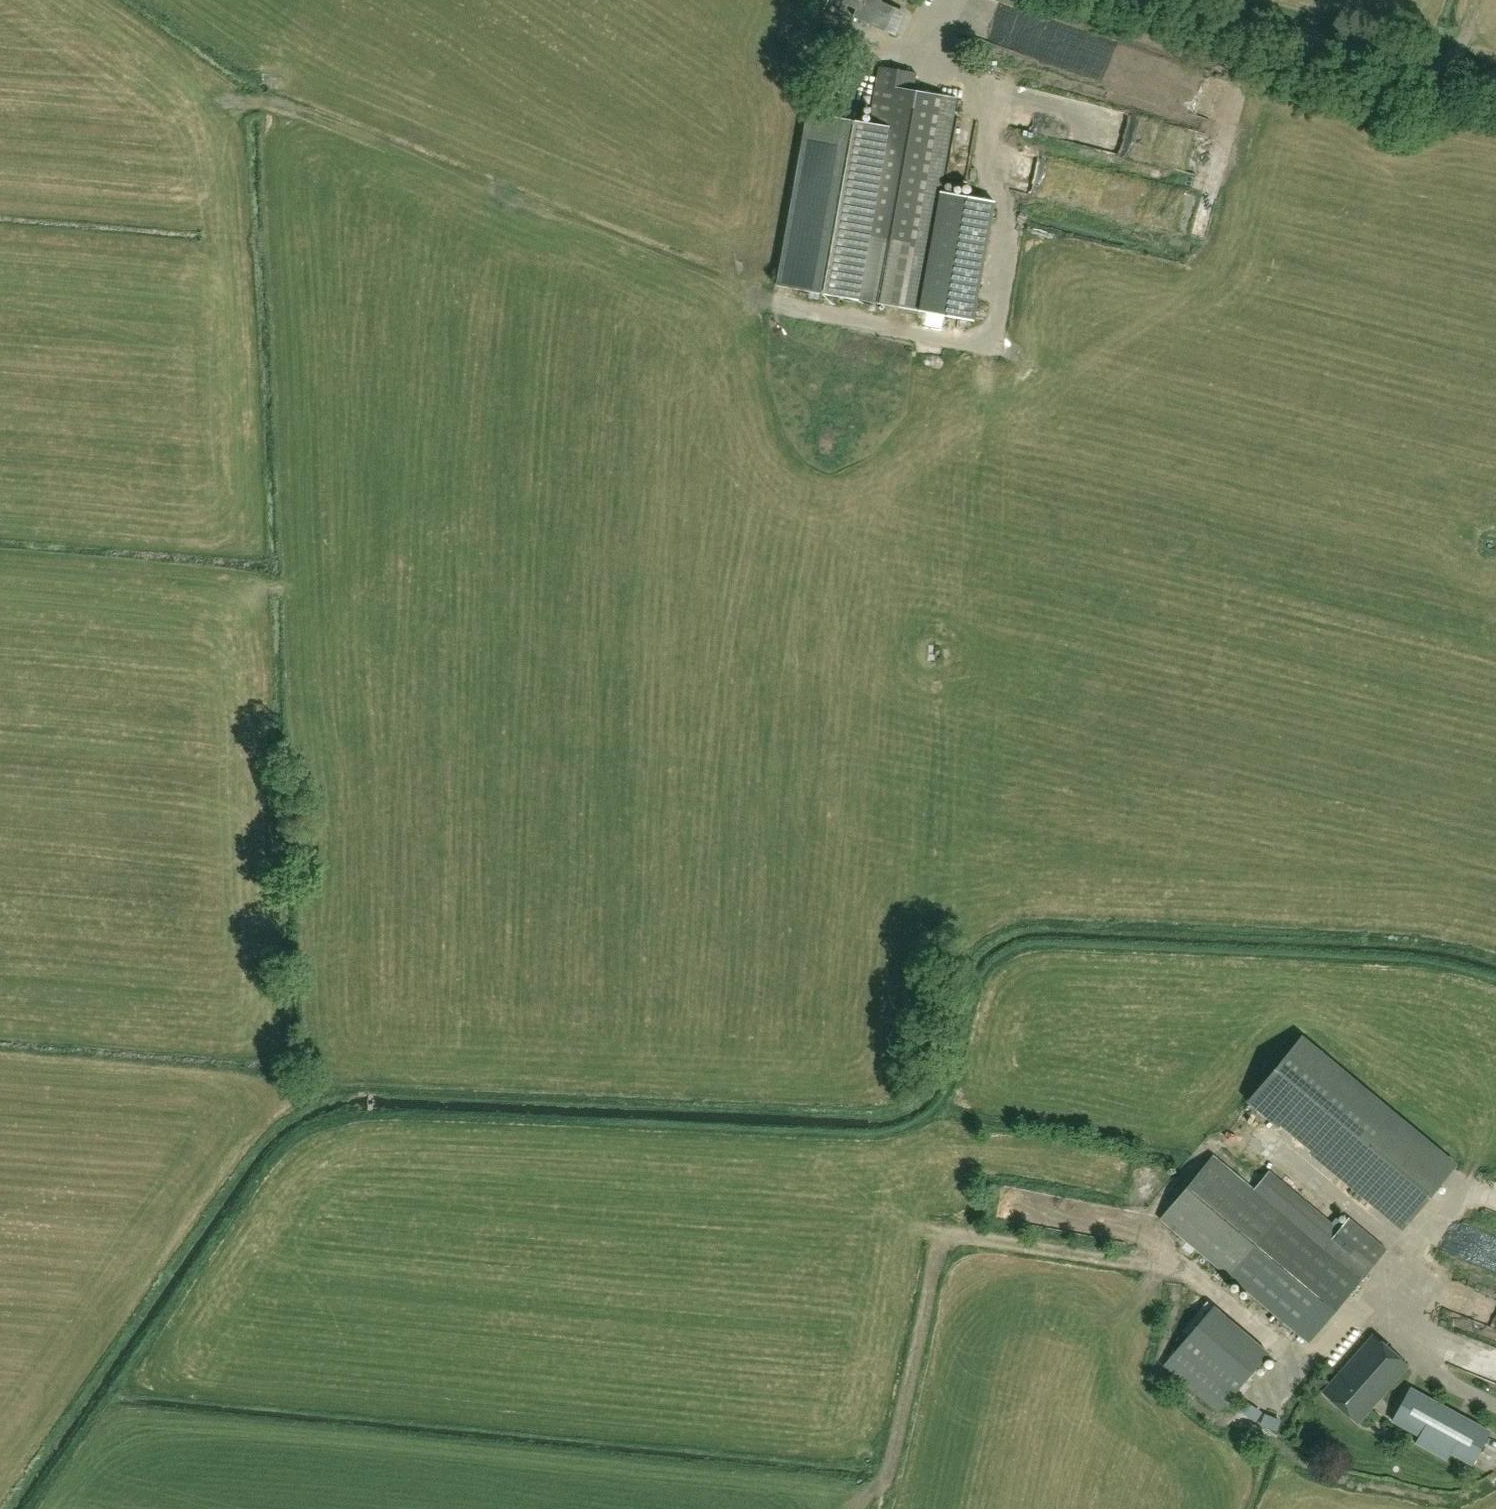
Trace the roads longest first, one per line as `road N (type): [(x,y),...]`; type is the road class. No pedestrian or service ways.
road 1 (unclassified): [(1145,0),(1495,90)]

